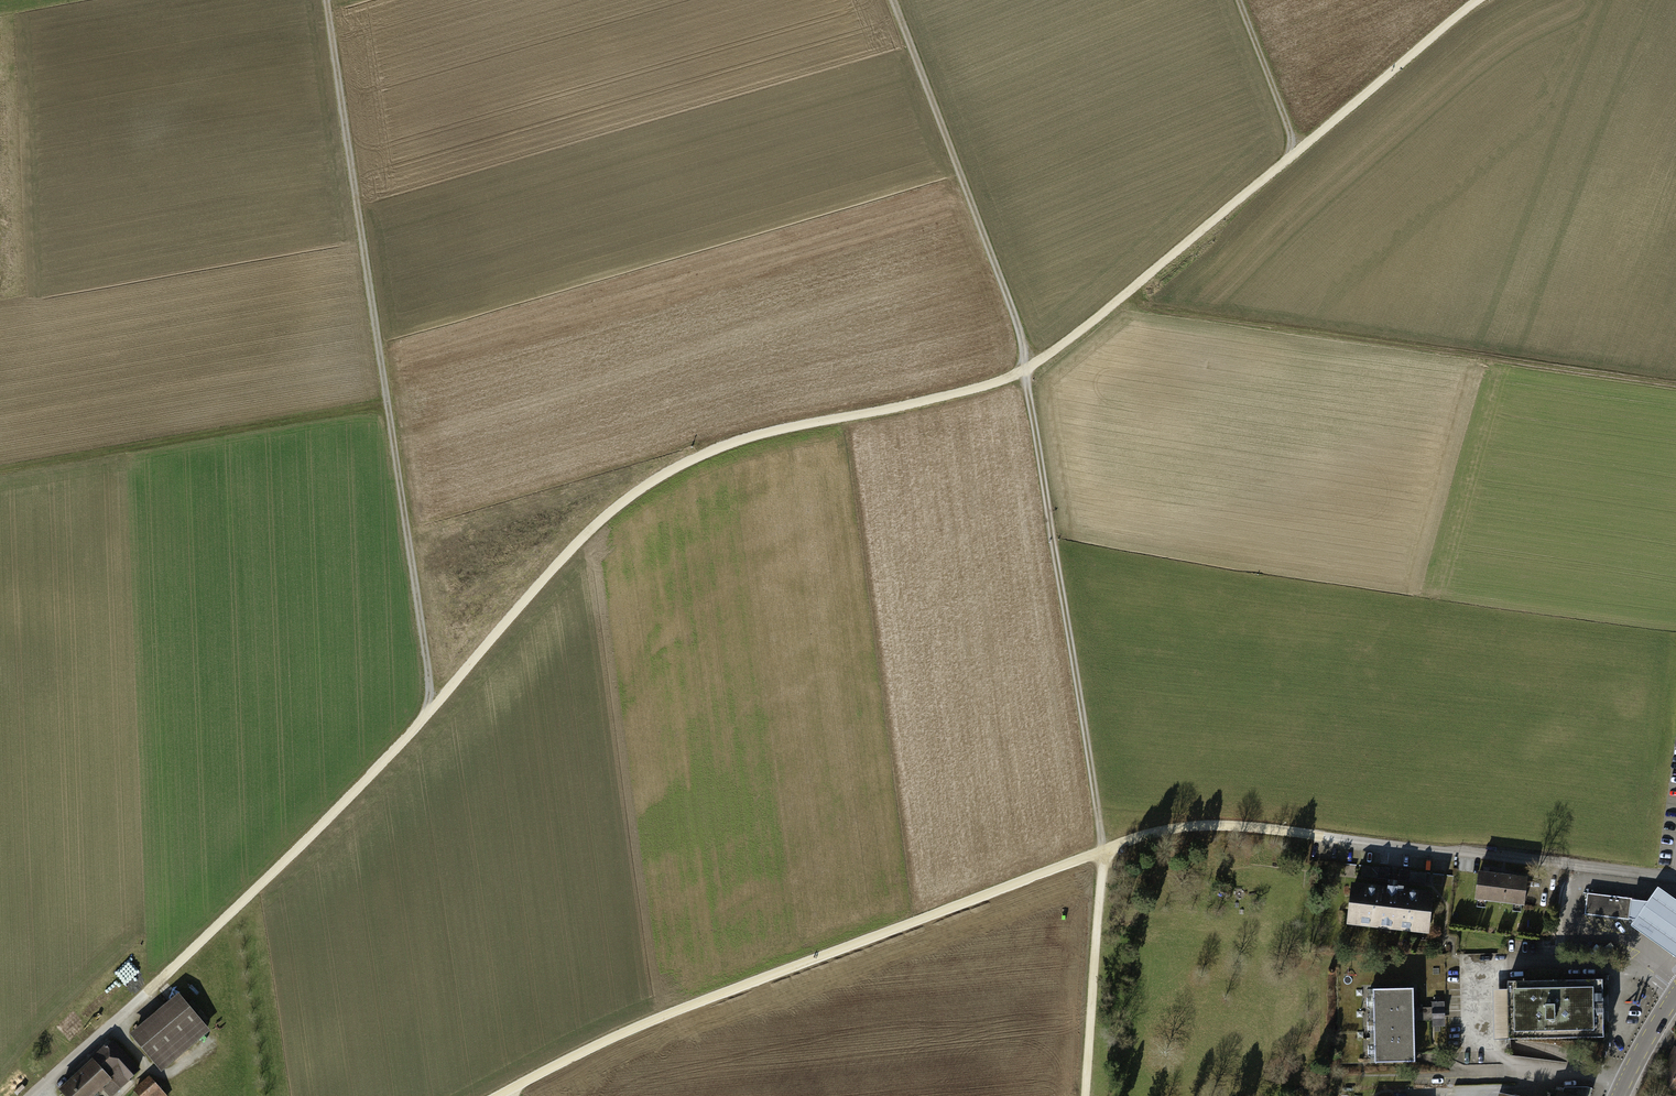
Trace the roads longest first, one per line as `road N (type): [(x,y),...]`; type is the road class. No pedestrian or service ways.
road 1 (track): [(1088,1095),(1103,850),(1029,366),(1477,0)]
road 2 (track): [(23,1095),(160,978),(430,713),(575,543),(633,488),(747,435),(936,398),(1029,366)]
road 3 (track): [(492,1095),(699,999),(1148,834),(1194,826),(1294,832)]
road 4 (track): [(323,0),(430,713)]
road 5 (track): [(894,0),(1021,325),(1029,366)]
road 6 (track): [(0,471),(383,403)]
road 7 (residential): [(1675,878),(1294,832)]
road 8 (track): [(1289,156),(1237,0)]

